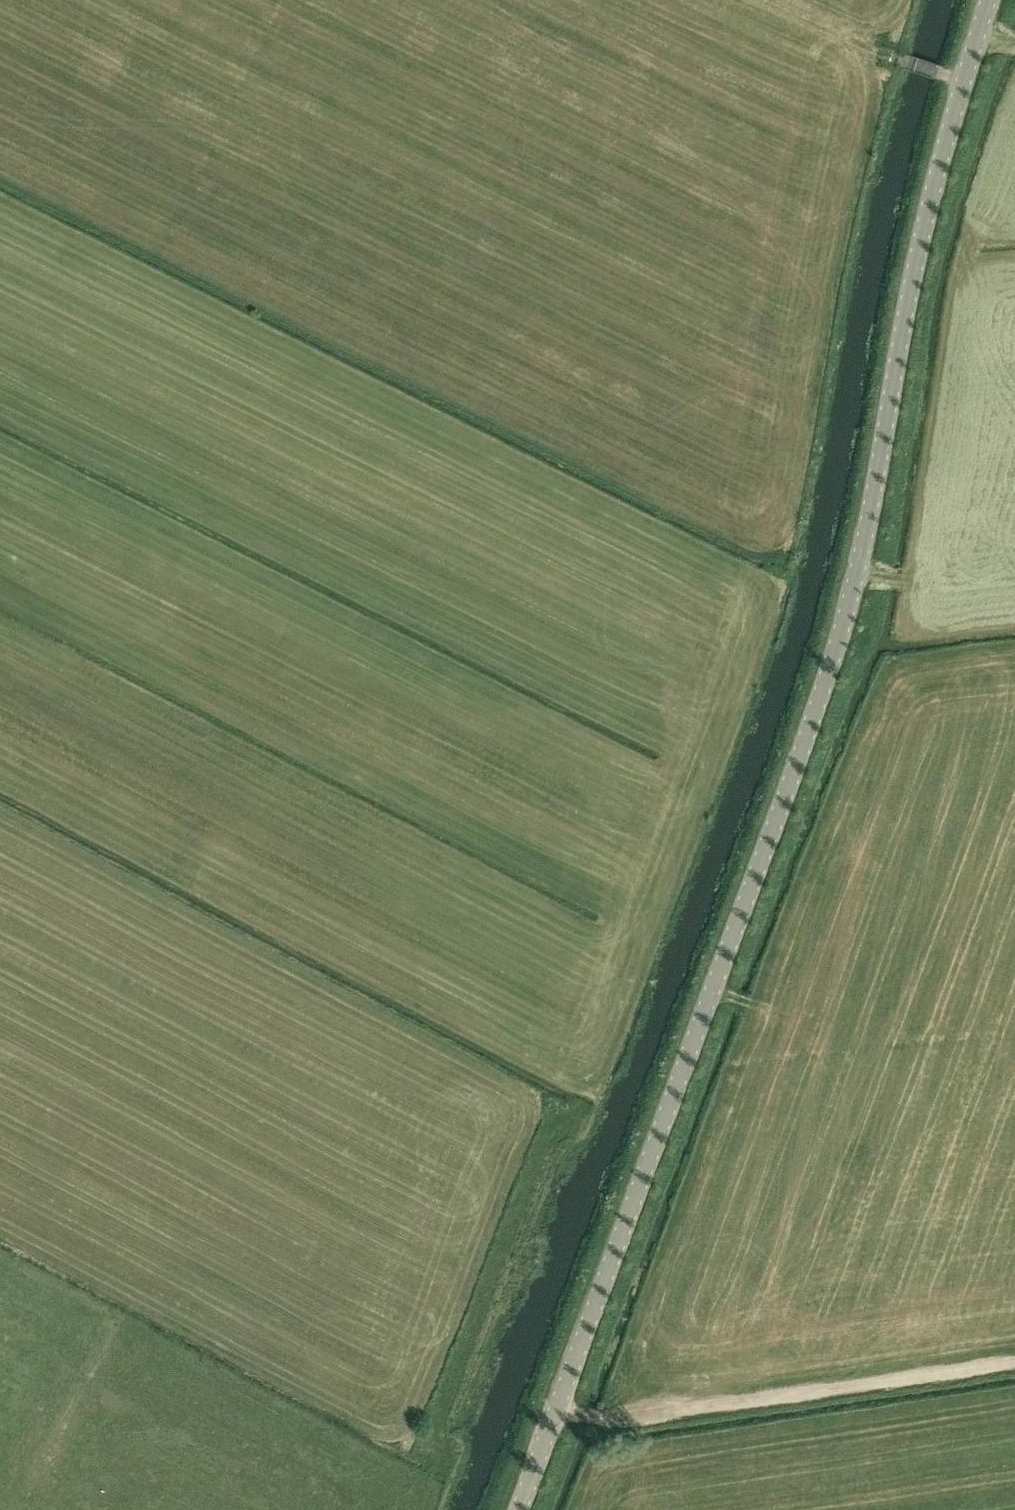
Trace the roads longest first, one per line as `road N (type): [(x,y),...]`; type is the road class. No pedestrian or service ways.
road 1 (tertiary): [(520,1509),(847,623),(923,235),(990,0)]
road 2 (track): [(778,0),(964,78)]

